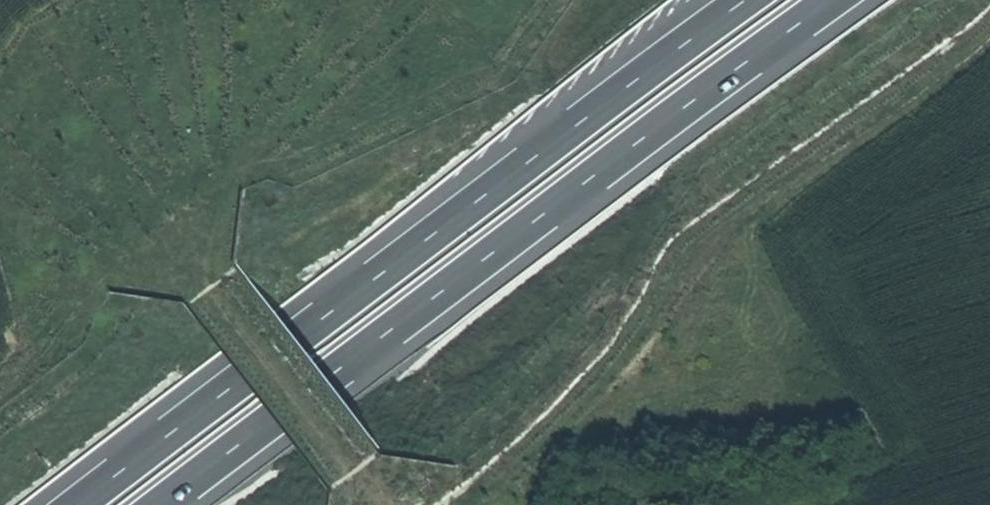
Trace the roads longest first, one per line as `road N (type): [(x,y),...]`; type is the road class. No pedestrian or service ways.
road 1 (motorway): [(155,504),(605,157),(824,0)]
road 2 (motorway): [(736,0),(69,504)]
road 3 (track): [(457,504),(690,229),(966,74)]
road 4 (track): [(0,191),(191,62),(468,31),(520,0)]
road 5 (track): [(110,117),(368,504)]
road 6 (track): [(989,42),(750,222)]

